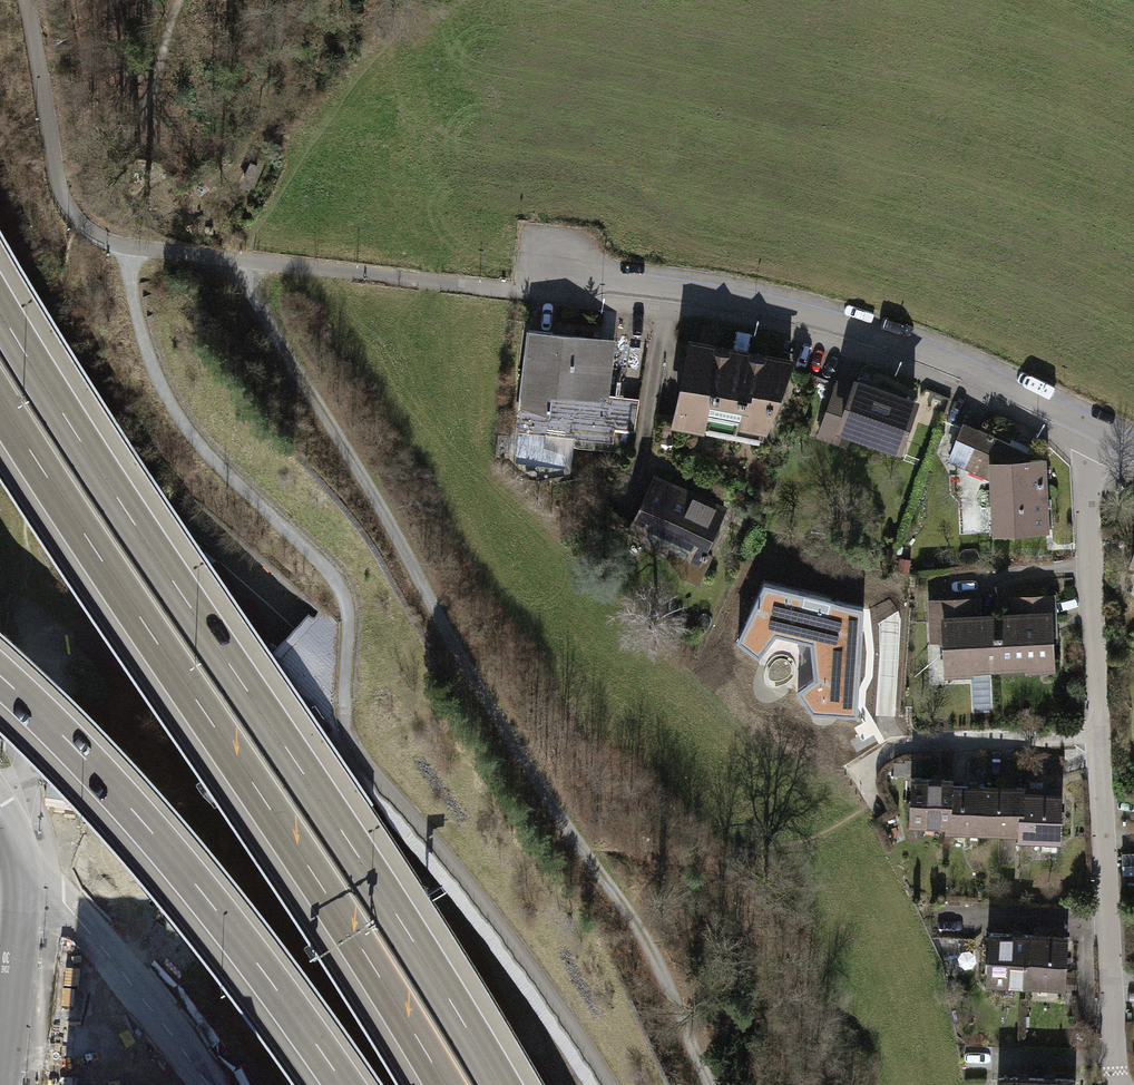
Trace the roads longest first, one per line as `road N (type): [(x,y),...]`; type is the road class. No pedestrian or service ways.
road 1 (track): [(610,1084),(493,914),(354,747),(344,717),(341,594),(205,454),(173,410),(136,314),(128,246)]
road 2 (track): [(709,1084),(643,937),(529,770),(232,259)]
road 3 (motorway): [(649,1084),(550,927),(466,821),(200,574),(0,421)]
road 4 (motorway): [(501,1084),(397,912),(0,310)]
road 5 (motorway): [(0,407),(444,1084)]
road 6 (track): [(554,276),(508,291),(99,238),(74,217),(59,187),(21,0)]
road 7 (residential): [(1097,424),(1083,458),(1082,505),(1115,1084)]
road 8 (residential): [(1097,424),(894,338),(750,306),(554,276)]
road 9 (motorway): [(0,676),(142,822),(343,1084)]
road 10 (residential): [(5,1084),(22,893),(12,833)]

